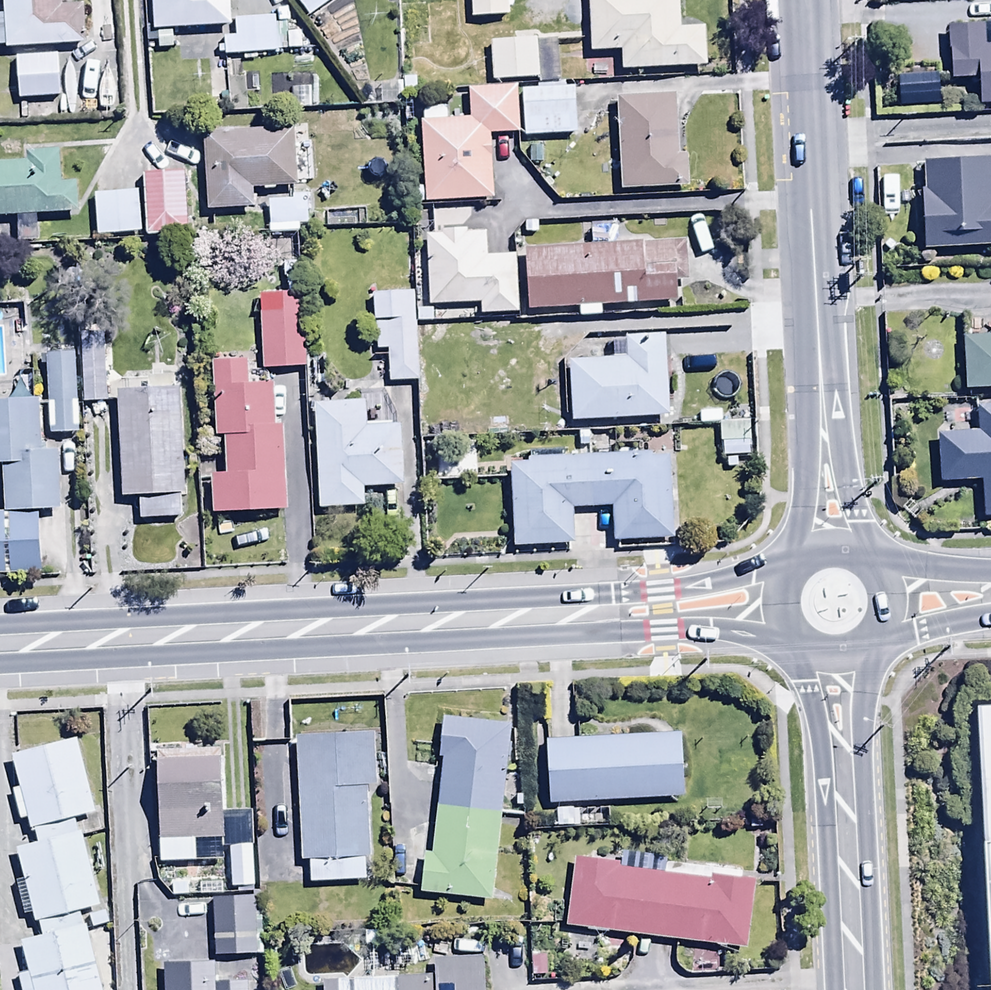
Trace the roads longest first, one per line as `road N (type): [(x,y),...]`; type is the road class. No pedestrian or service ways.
road 1 (secondary): [(0,647),(539,618)]
road 2 (tertiary): [(799,0),(817,377)]
road 3 (secondary): [(797,643),(618,633),(539,618)]
road 4 (secondary): [(539,618),(615,596),(786,577)]
road 5 (tertiary): [(787,574),(802,503),(805,416),(817,377)]
road 6 (tertiary): [(843,795),(852,989)]
road 7 (tertiary): [(817,377),(837,415),(865,562)]
road 8 (tertiary): [(843,795),(824,764),(800,645)]
road 9 (tertiary): [(865,643),(856,760),(843,795)]
road 10 (secondary): [(990,621),(867,641)]
road 11 (secondary): [(868,565),(990,575)]

